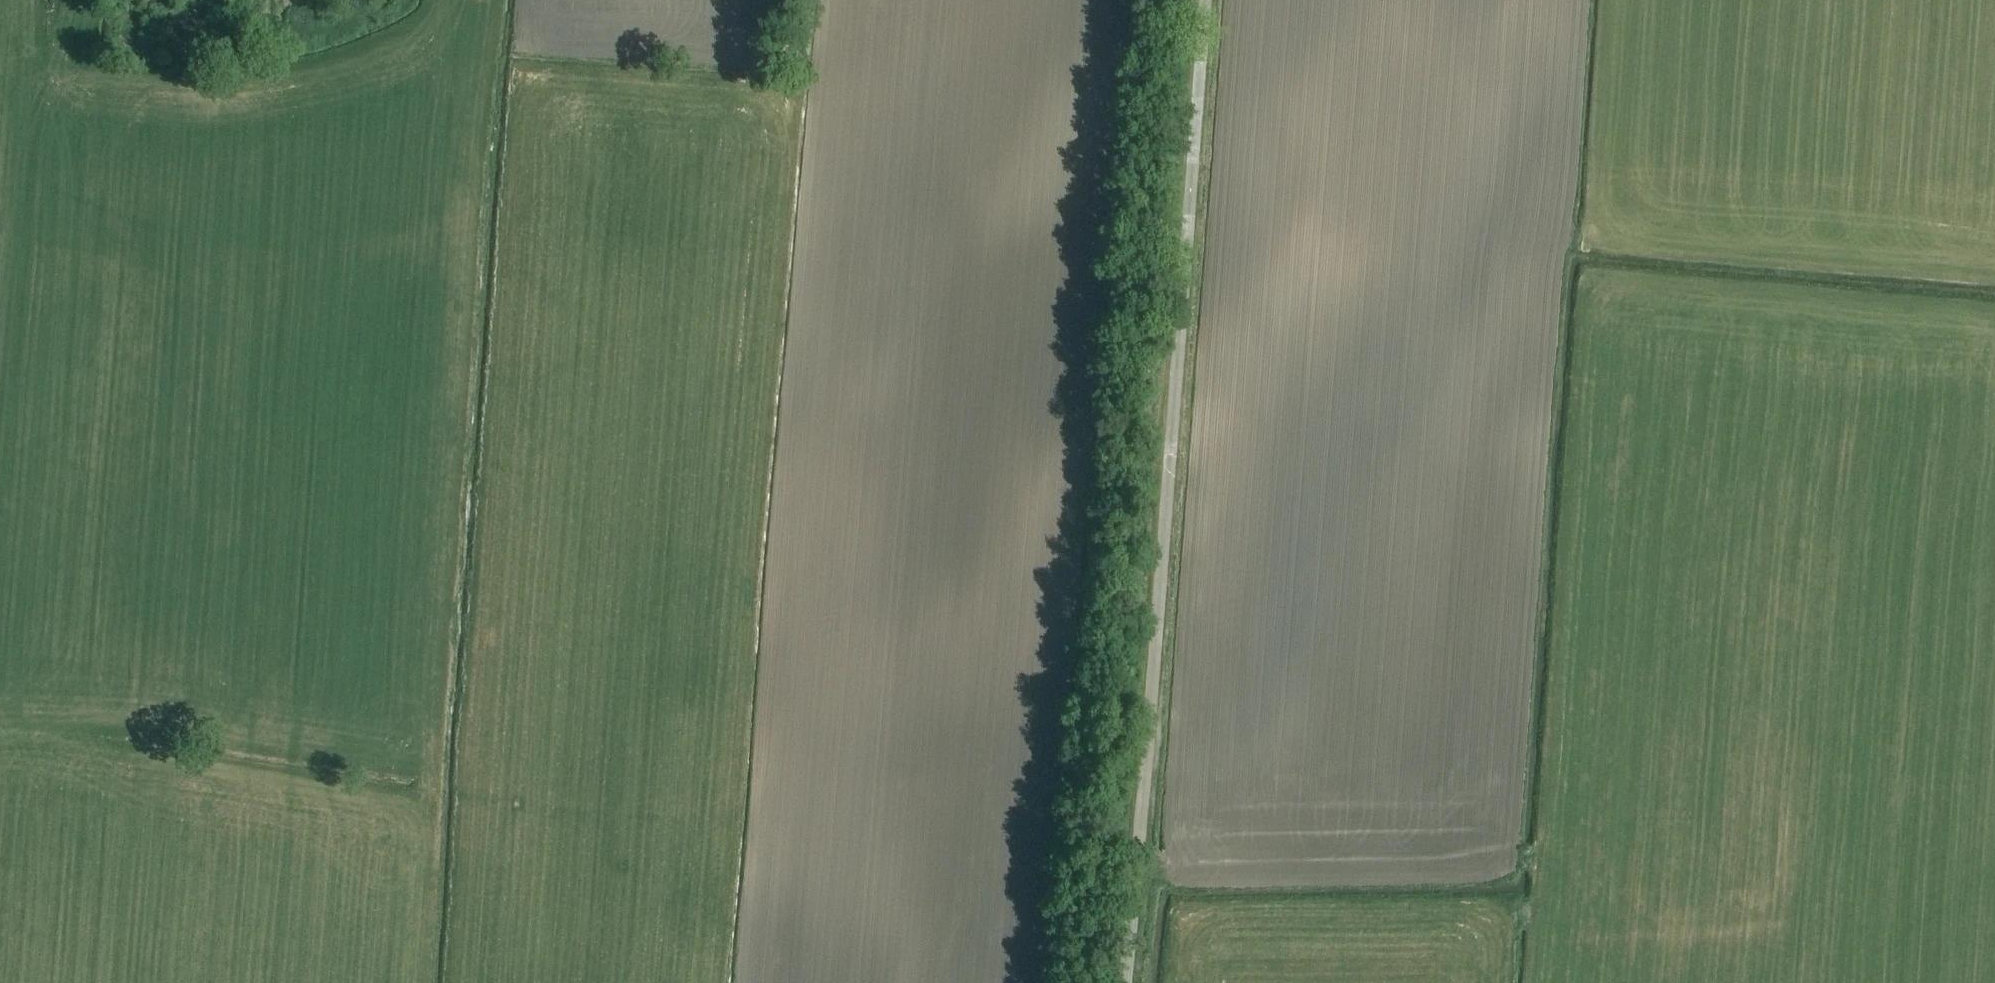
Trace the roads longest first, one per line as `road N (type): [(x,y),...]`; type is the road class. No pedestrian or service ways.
road 1 (unclassified): [(1122,982),(1201,0)]

